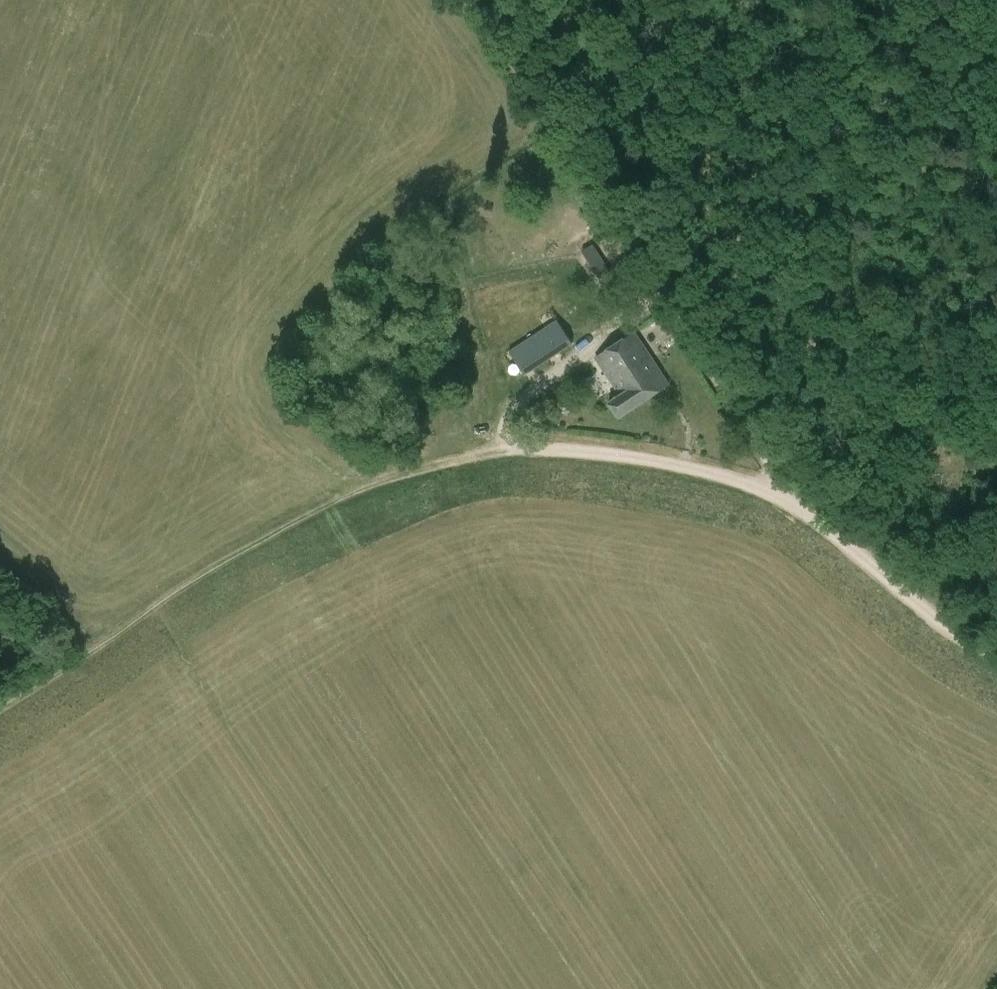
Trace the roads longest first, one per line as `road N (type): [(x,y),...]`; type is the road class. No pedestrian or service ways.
road 1 (track): [(508,452),(621,453),(758,485),(787,498),(963,636),(996,654)]
road 2 (track): [(79,651),(173,588),(356,489),(508,452)]
road 3 (track): [(668,305),(787,498)]
road 4 (track): [(642,323),(554,371),(514,405),(508,452)]

